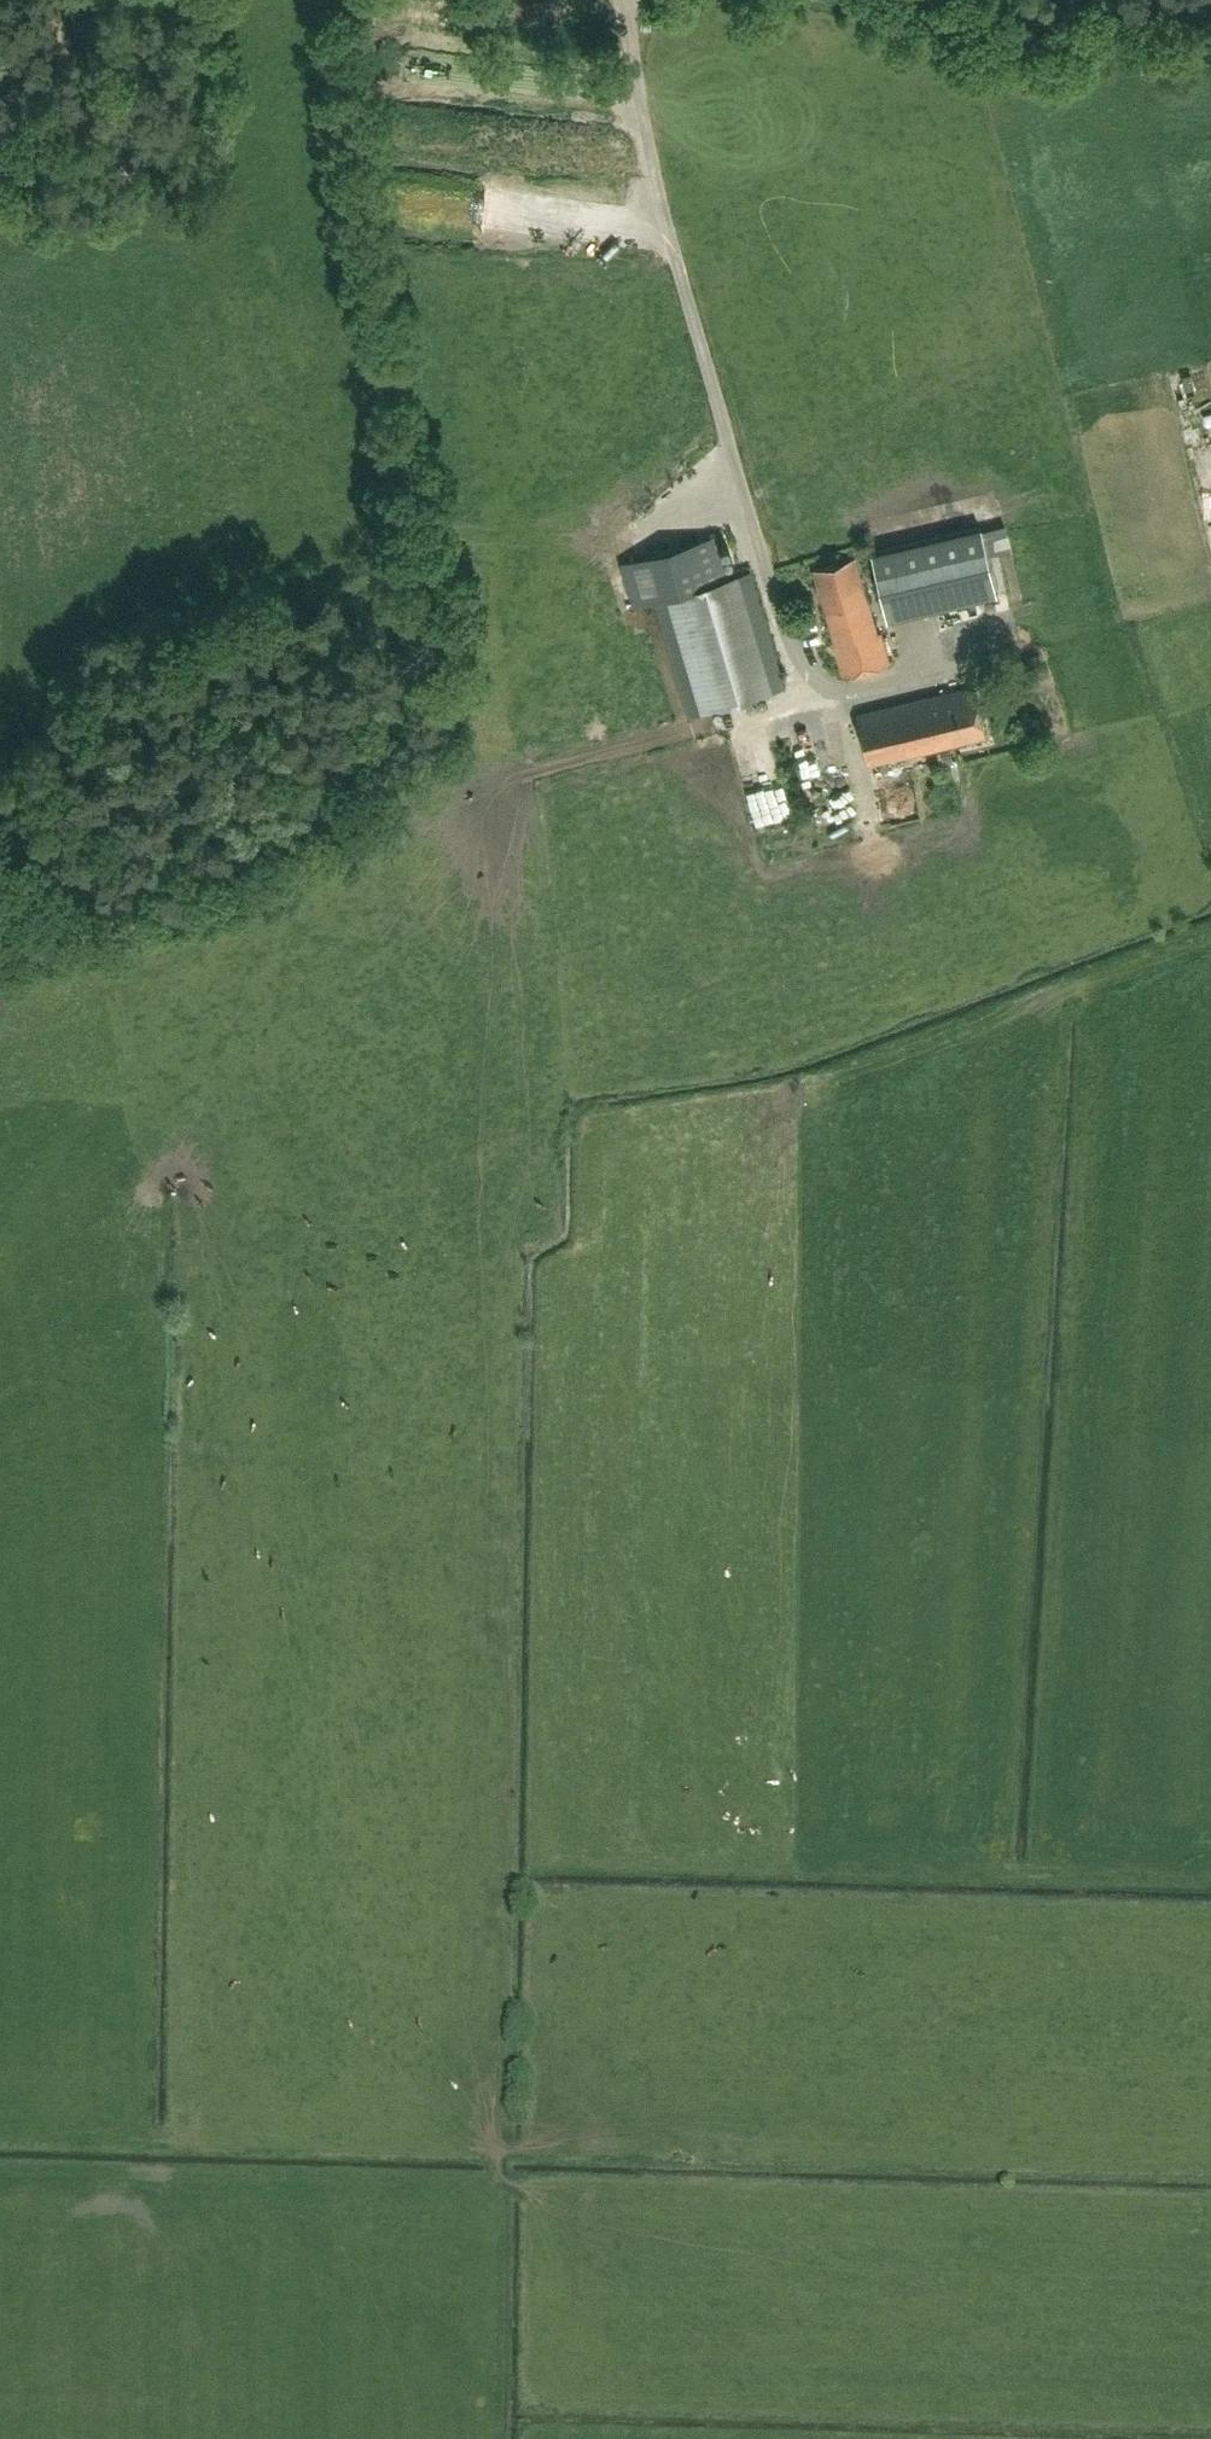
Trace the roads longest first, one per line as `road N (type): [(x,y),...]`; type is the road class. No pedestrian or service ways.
road 1 (tertiary): [(1210,50),(862,0)]

